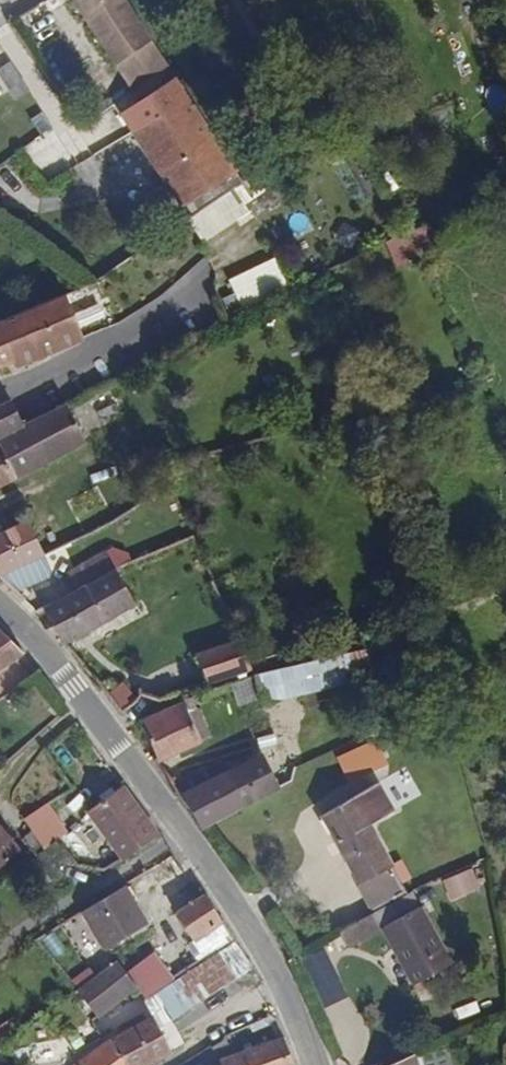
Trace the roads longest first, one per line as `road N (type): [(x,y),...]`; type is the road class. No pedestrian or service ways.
road 1 (tertiary): [(314,1064),(283,988),(202,850),(0,605)]

